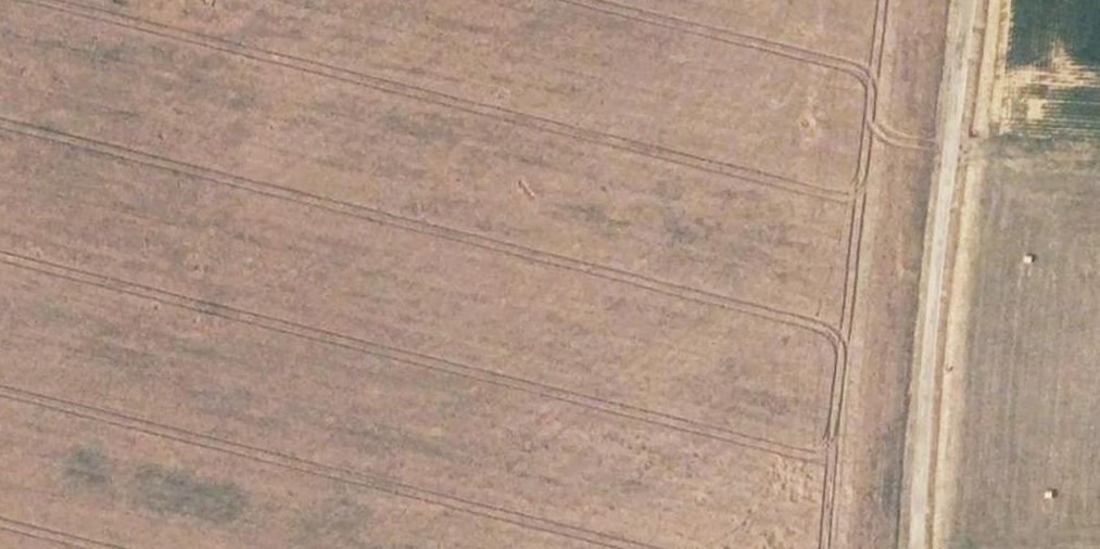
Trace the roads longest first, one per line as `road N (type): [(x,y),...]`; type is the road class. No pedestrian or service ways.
road 1 (track): [(914,548),(921,406),(966,0)]

